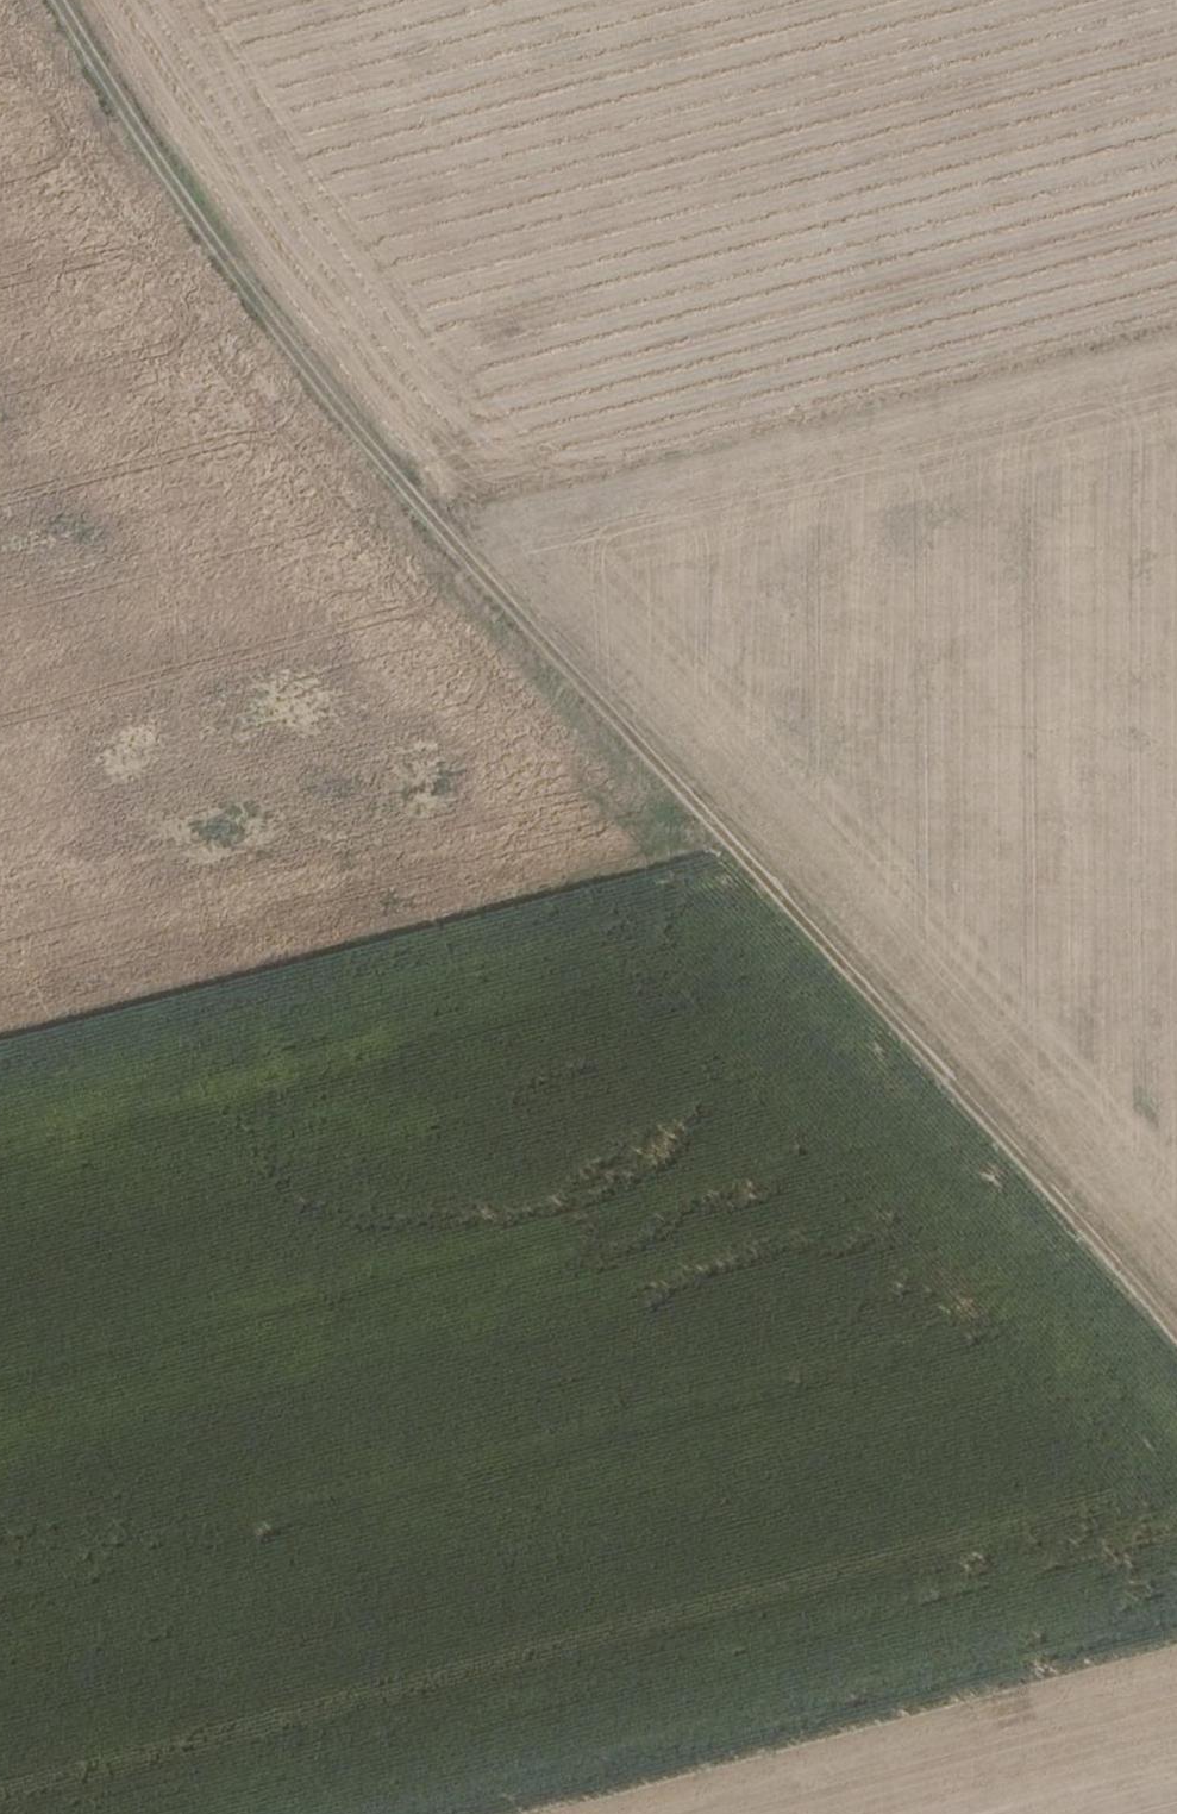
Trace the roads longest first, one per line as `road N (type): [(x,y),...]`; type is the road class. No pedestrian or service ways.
road 1 (track): [(62,0),(248,295),(426,515),(1176,1335)]

